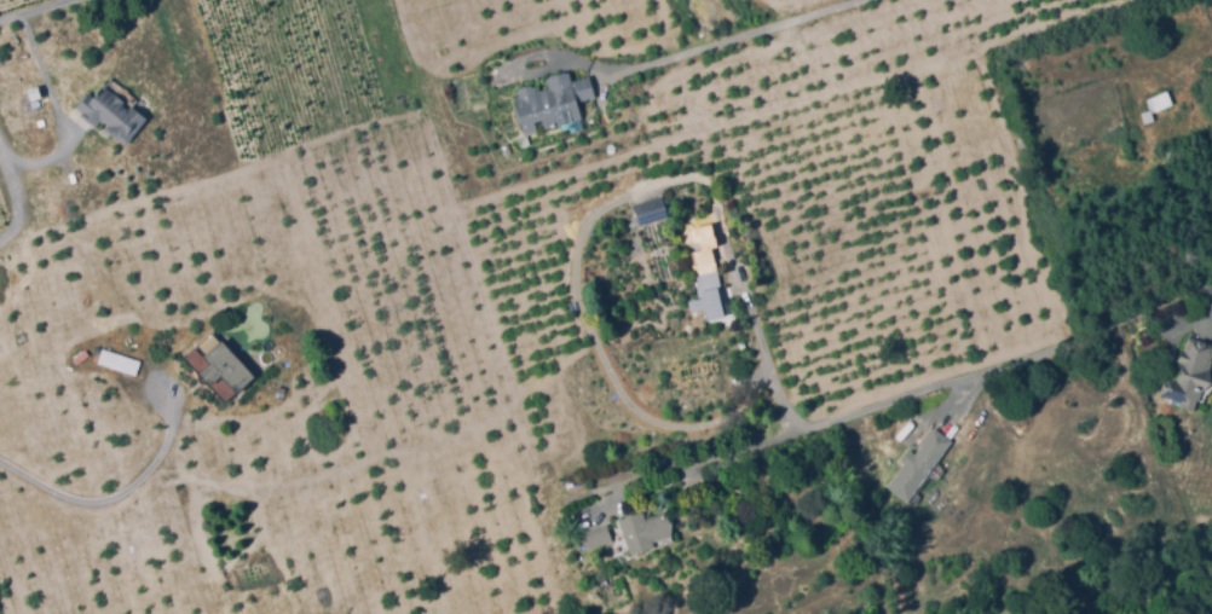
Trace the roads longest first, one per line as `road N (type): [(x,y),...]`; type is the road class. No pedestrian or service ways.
road 1 (residential): [(1211,288),(964,388),(919,395),(627,496)]

